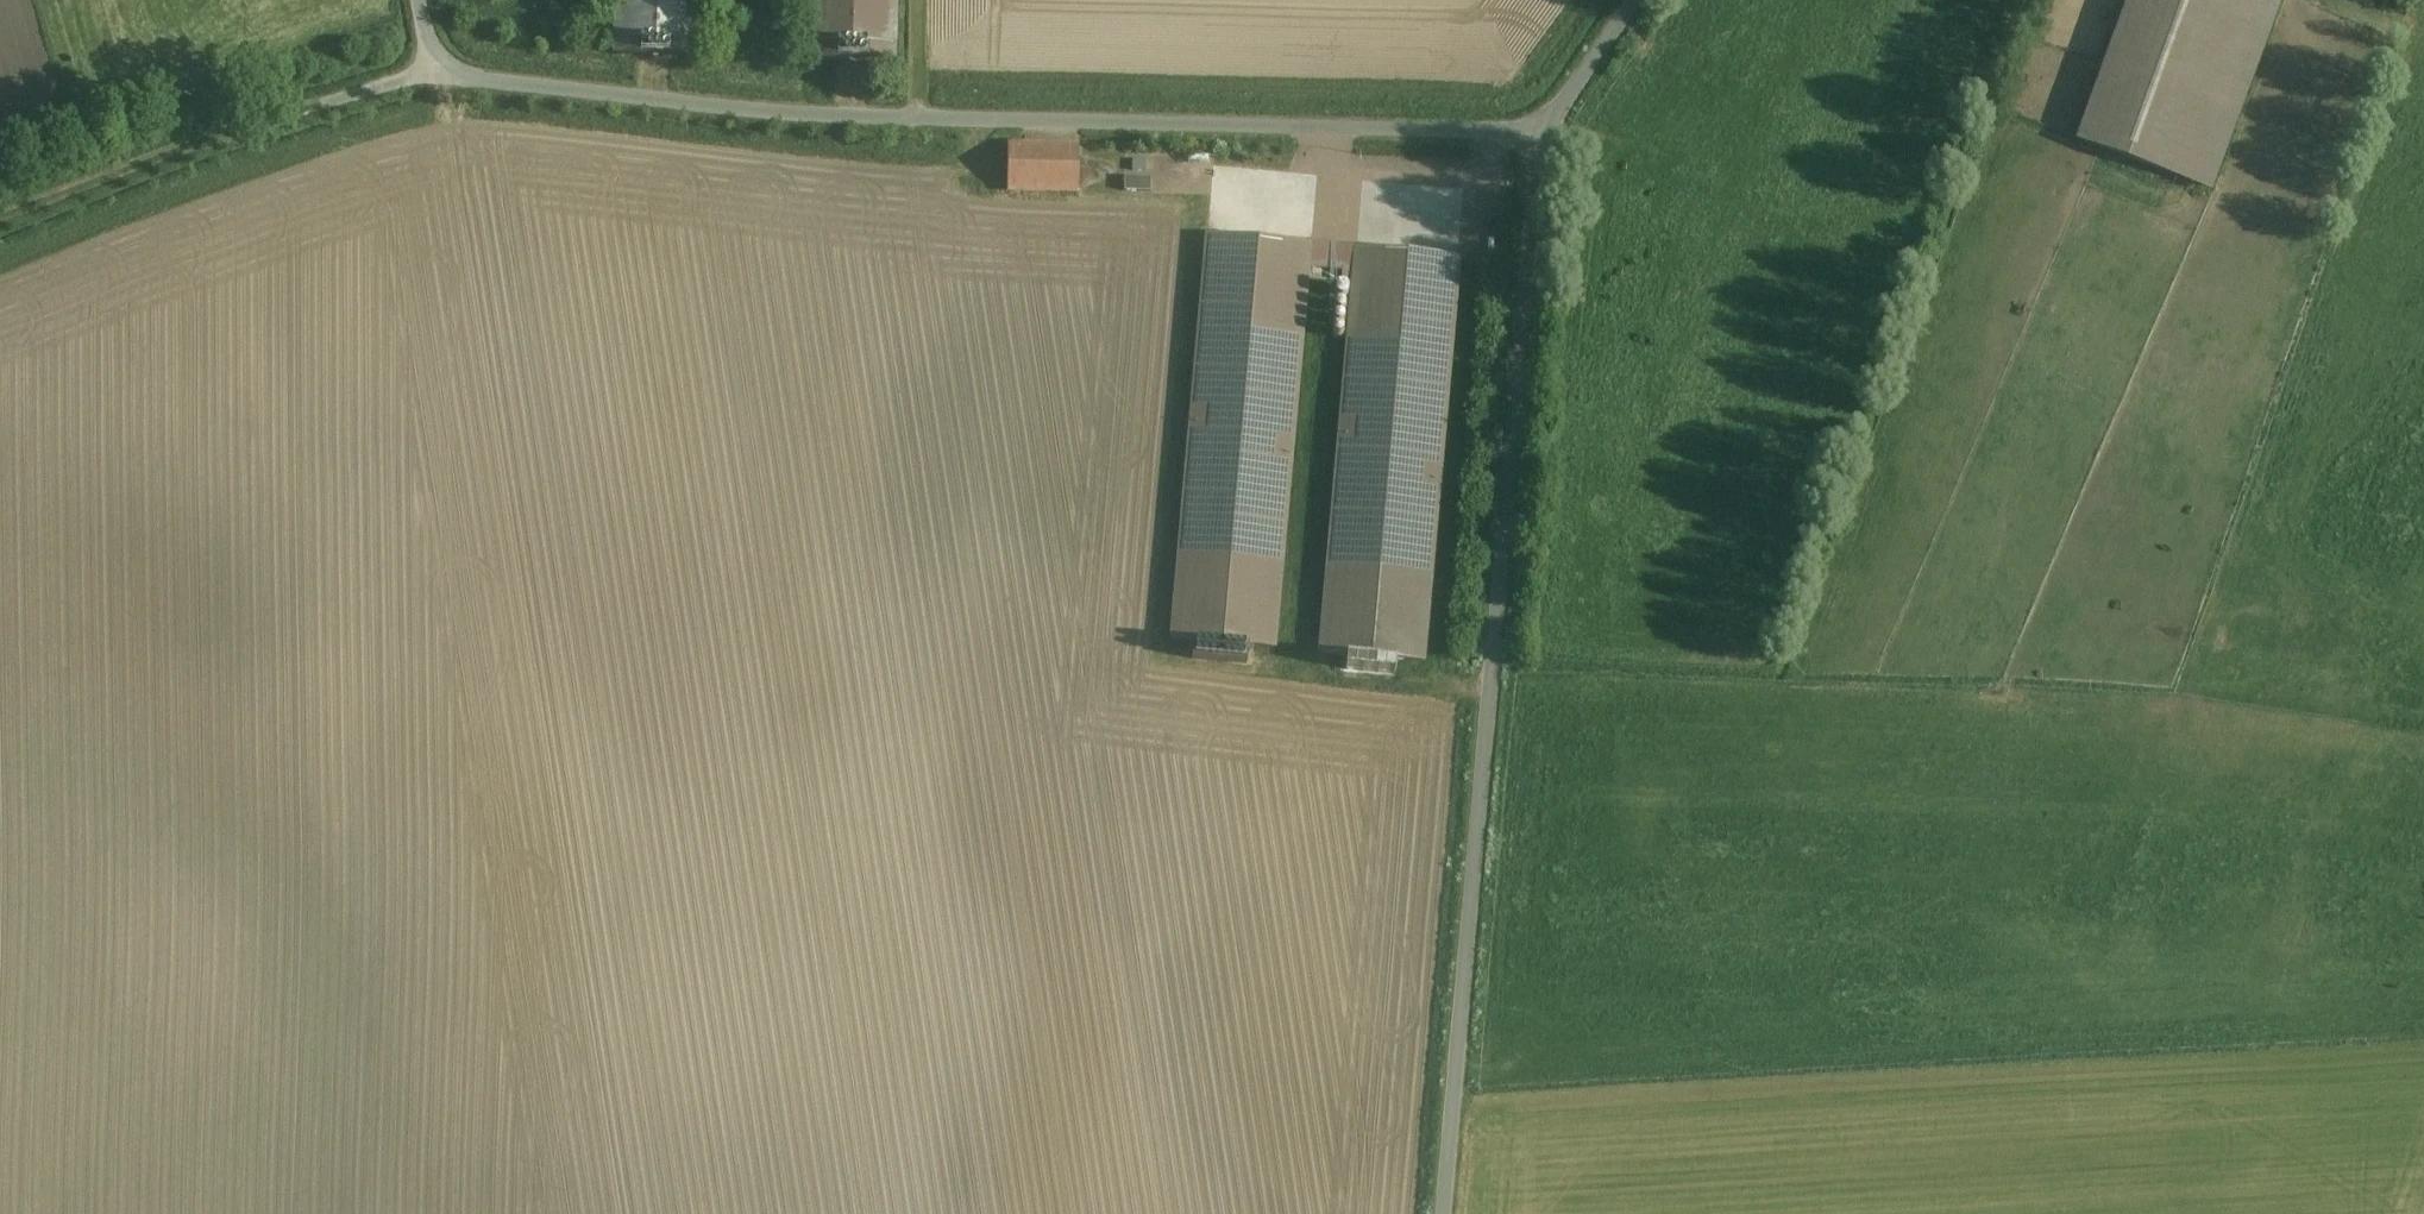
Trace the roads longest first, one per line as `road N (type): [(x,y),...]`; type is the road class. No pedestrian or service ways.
road 1 (unclassified): [(1543,134),(846,121),(432,76),(418,0)]
road 2 (unclassified): [(1444,1213),(1543,134)]
road 3 (track): [(432,76),(234,131),(0,215)]
road 4 (unclassified): [(1643,0),(1543,134)]

